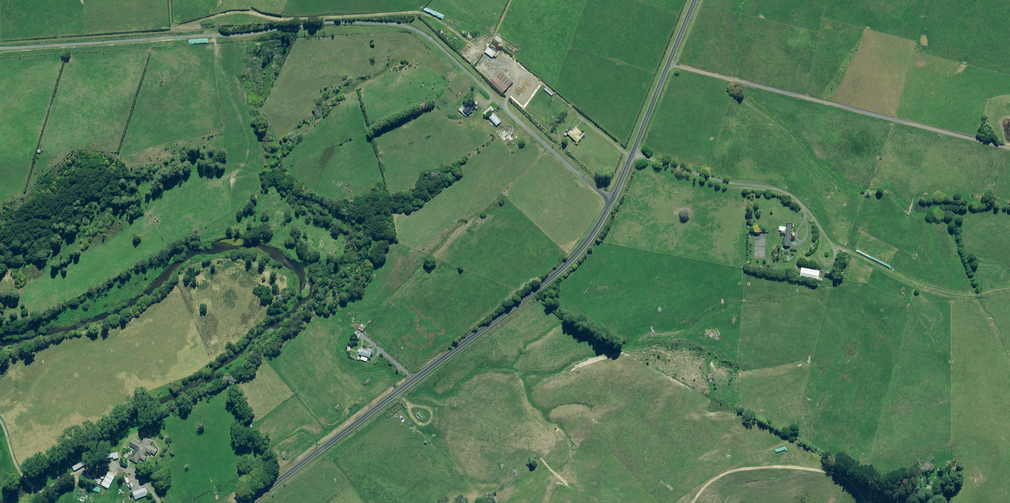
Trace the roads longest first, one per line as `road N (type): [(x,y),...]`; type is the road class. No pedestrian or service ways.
road 1 (unclassified): [(0,49),(331,23),(404,26),(431,39),(612,200)]
road 2 (unclassified): [(249,502),(558,272),(612,200)]
road 3 (unclassified): [(612,200),(695,0)]

